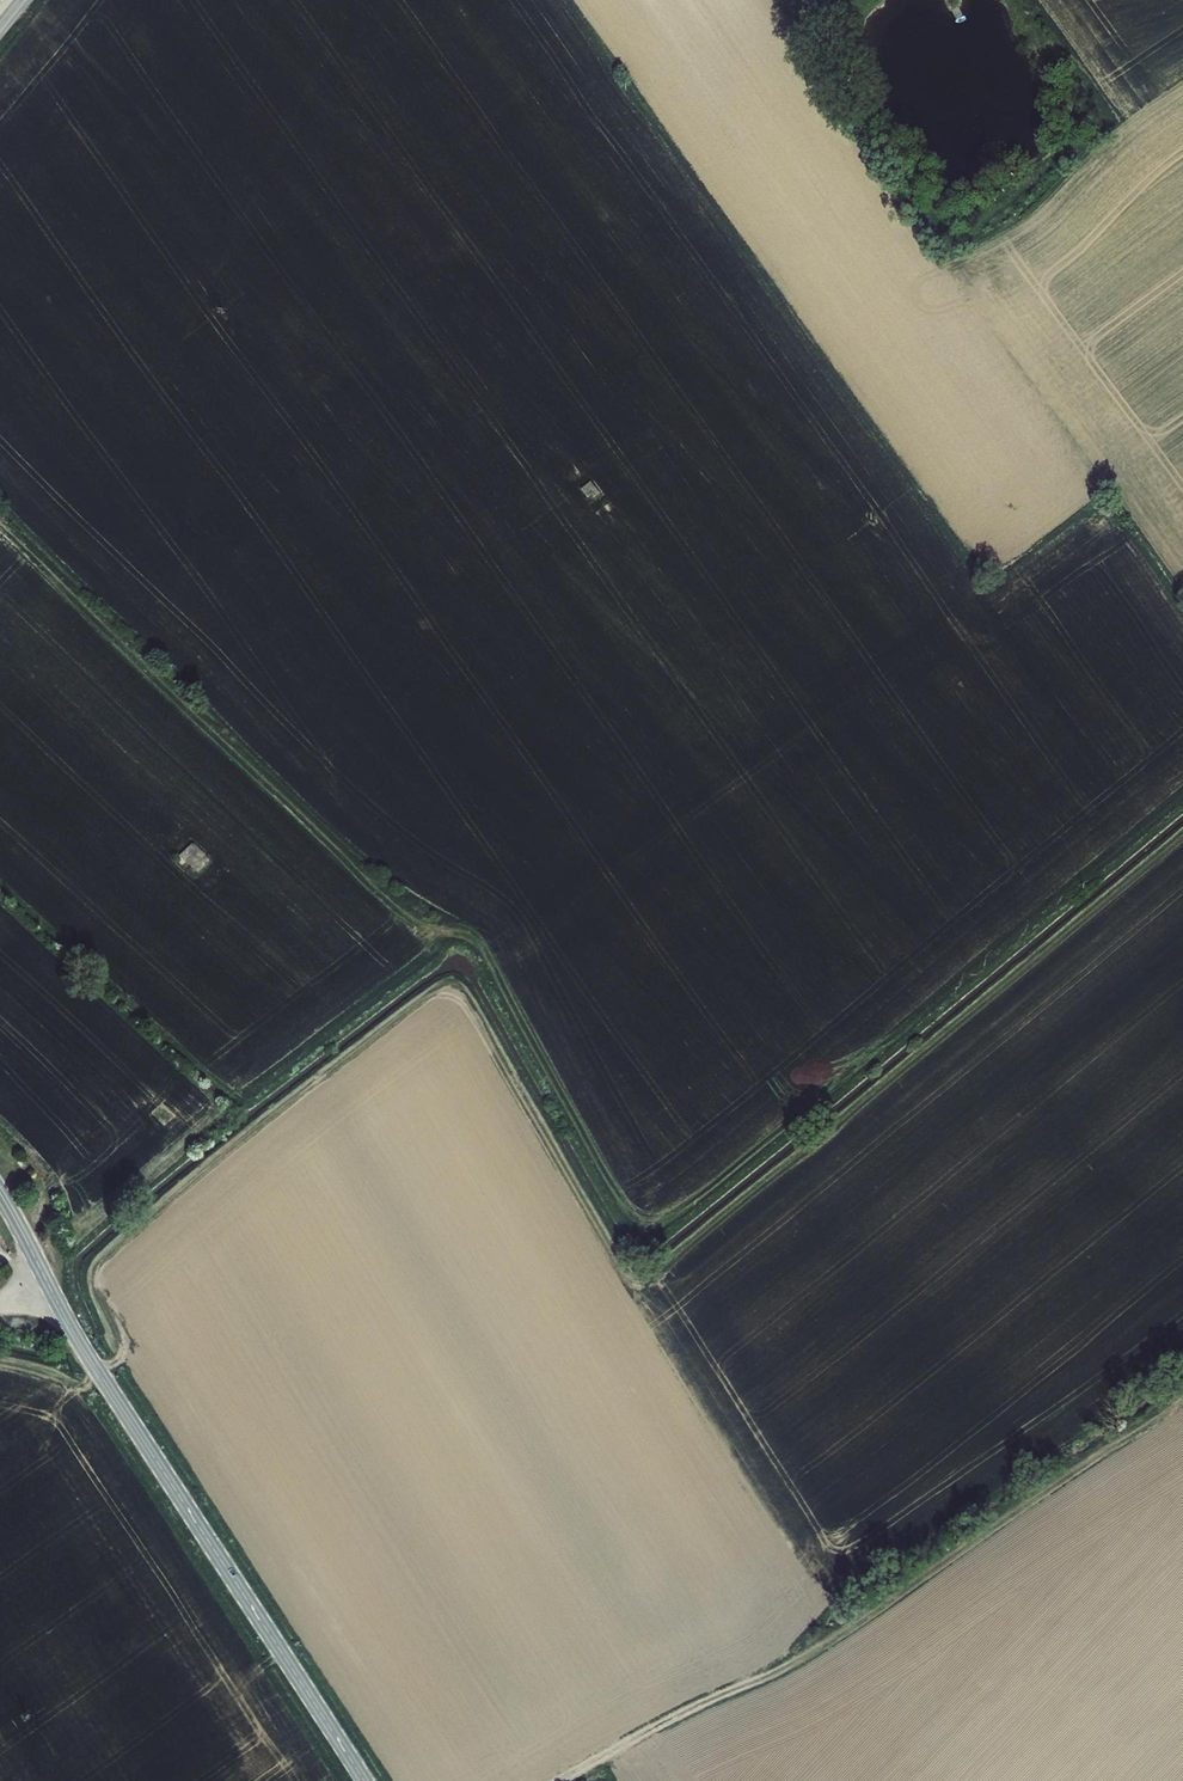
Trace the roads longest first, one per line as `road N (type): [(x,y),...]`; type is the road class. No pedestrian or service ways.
road 1 (secondary): [(363,1780),(89,1359),(0,1193)]

